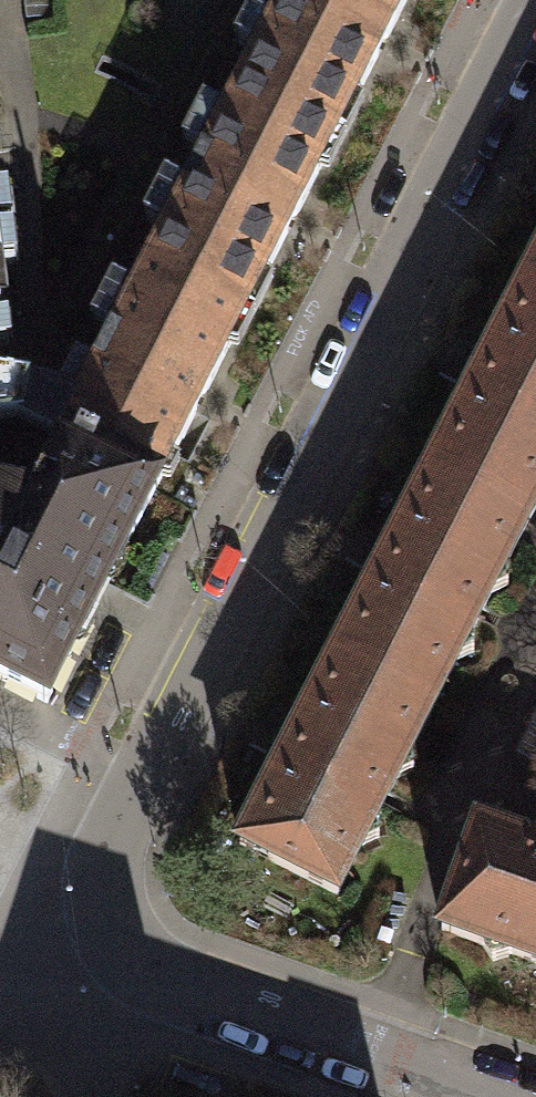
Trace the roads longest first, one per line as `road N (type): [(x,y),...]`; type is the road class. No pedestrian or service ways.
road 1 (residential): [(533,0),(141,782),(104,869),(102,901),(111,934)]
road 2 (residential): [(111,934),(147,972),(502,1096)]
road 3 (residential): [(111,934),(0,1005)]

